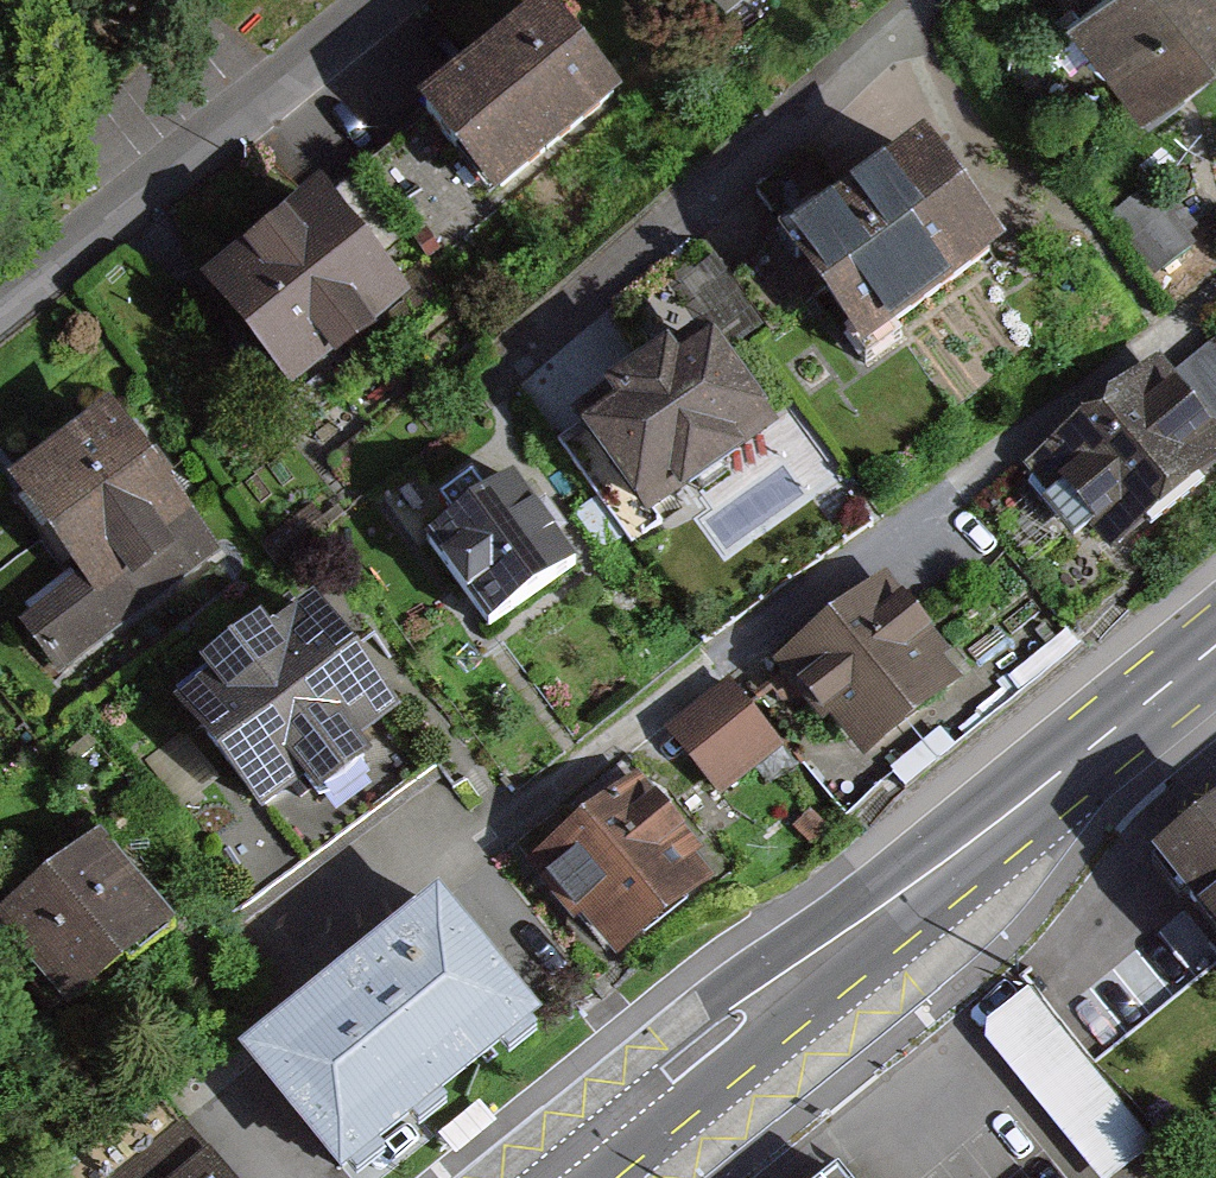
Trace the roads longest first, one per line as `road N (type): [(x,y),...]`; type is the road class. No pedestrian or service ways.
road 1 (primary): [(1215,646),(549,1177)]
road 2 (residential): [(375,0),(0,304)]

